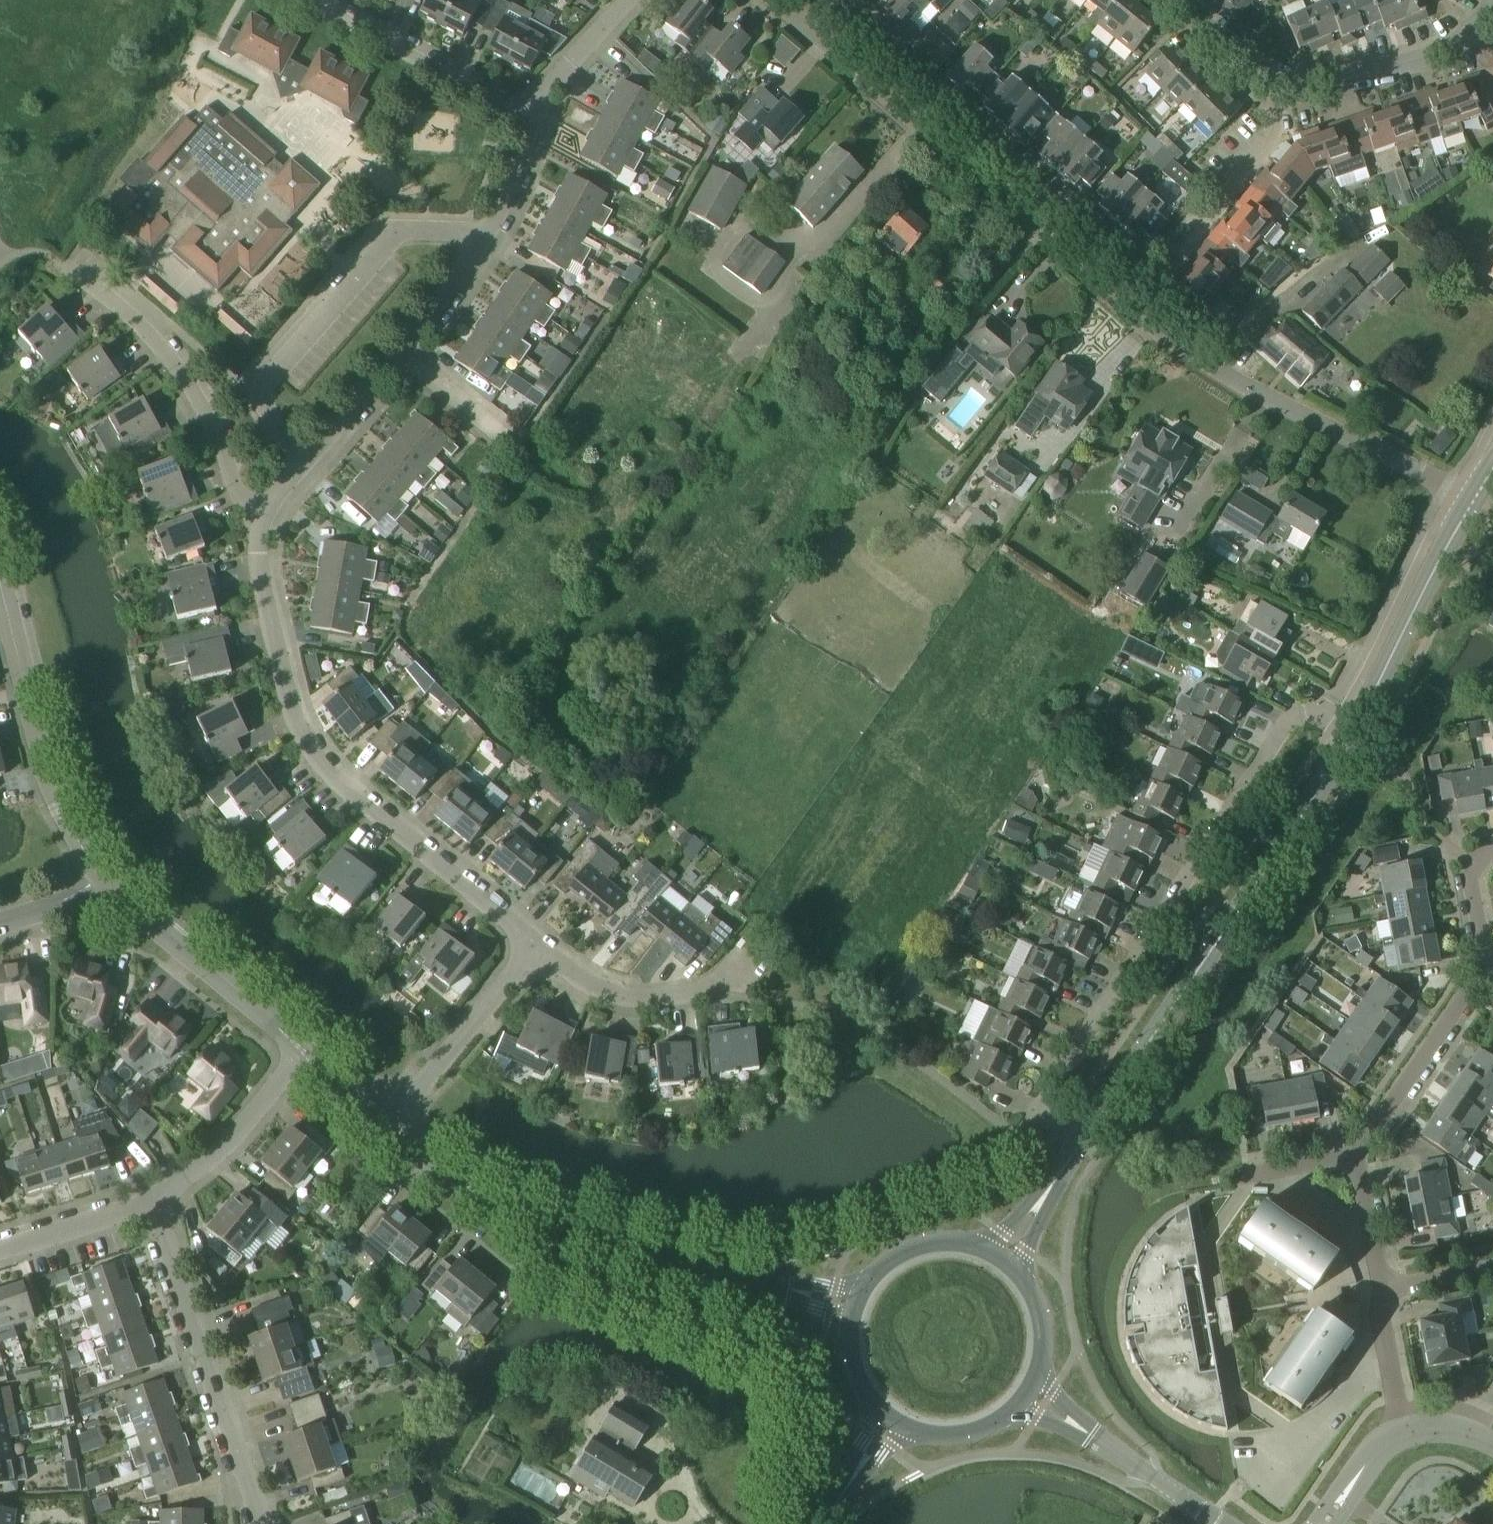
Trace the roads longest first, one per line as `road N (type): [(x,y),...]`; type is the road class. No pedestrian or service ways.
road 1 (residential): [(1475,498),(1227,373),(1137,308),(776,0)]
road 2 (residential): [(1085,1136),(1040,1107),(1290,724),(1312,715),(1351,735)]
road 3 (residential): [(263,519),(263,599),(314,753),(348,791),(539,946)]
road 4 (tertiary): [(1085,1136),(1351,735)]
road 5 (residential): [(787,1290),(526,1211),(466,1184),(389,1125)]
road 6 (residential): [(539,946),(589,986),(633,999),(728,983),(837,832)]
road 7 (residential): [(487,235),(397,231),(260,392),(303,465)]
road 8 (residential): [(564,579),(853,810)]
road 9 (residential): [(955,663),(666,443)]
road 10 (residential): [(265,1523),(154,1201)]
road 11 (residential): [(263,519),(236,486),(200,396),(158,338),(61,267)]
road 12 (residential): [(0,583),(49,783),(102,880)]
road 13 (residential): [(487,235),(404,352),(303,465)]
road 14 (tertiary): [(1351,735),(1475,498)]
road 15 (residential): [(304,1049),(102,880)]
road 16 (residential): [(534,120),(311,0)]
road 17 (residential): [(389,1125),(539,946)]
road 18 (residential): [(1355,1155),(1484,962)]
road 19 (residential): [(1172,253),(1299,104),(1299,83)]
road 20 (residential): [(154,1201),(221,1150),(304,1049)]
road 21 (residential): [(1299,83),(1449,52),(1492,16)]
road 22 (residential): [(1380,1323),(1371,1376),(1257,1477)]
road 23 (residential): [(853,810),(955,663)]
road 24 (residential): [(0,1253),(154,1201)]
road 25 (residential): [(633,0),(592,38),(534,120)]
road 26 (unclassified): [(1219,1523),(1094,1437)]
road 27 (residential): [(1182,0),(1201,30),(1240,61),(1299,83)]
road 28 (residential): [(1387,1293),(1355,1155)]
road 29 (tertiary): [(983,1250),(945,1242),(906,1251),(862,1289)]
road 30 (residential): [(534,120),(487,235)]
road 31 (residential): [(1405,1433),(1374,1452),(1325,1523)]

